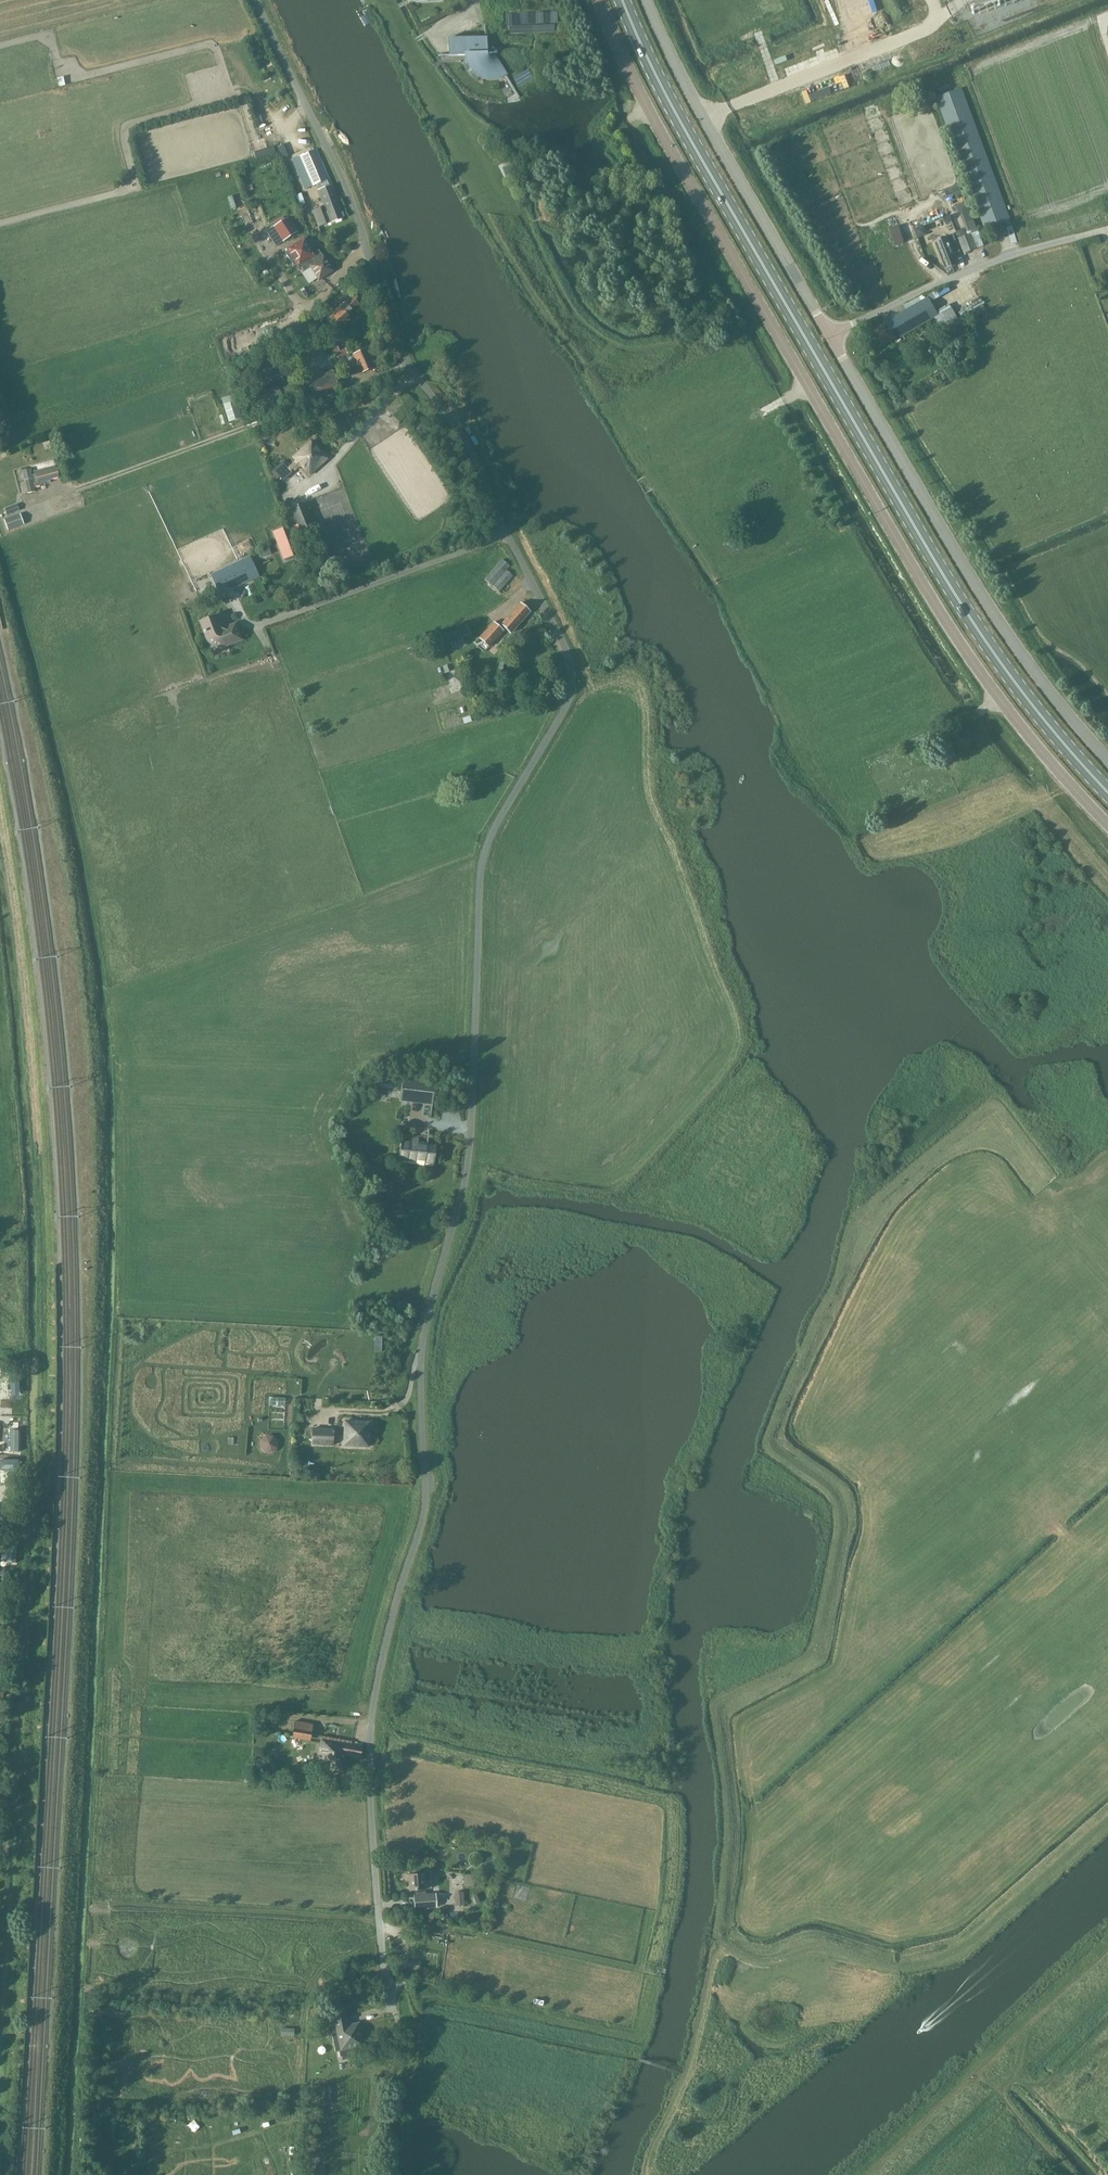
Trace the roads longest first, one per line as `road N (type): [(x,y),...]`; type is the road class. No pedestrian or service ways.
road 1 (residential): [(387,1988),(370,1735),(379,1669),(424,1510),(422,1350),(466,1176),(481,864),(495,825),(568,702),(571,672),(467,443),(409,365),(346,187),(256,0)]
road 2 (unclassified): [(599,0),(657,127),(907,560),(972,662),(1107,824)]
road 3 (primary): [(1107,793),(962,606),(666,96),(623,0)]
road 4 (unclassified): [(1107,760),(1000,622),(831,336)]
road 5 (unclassified): [(831,336),(705,120),(647,0)]
road 6 (unclassified): [(831,336),(966,272),(1107,227)]
road 7 (track): [(387,1988),(406,2056),(395,2174)]

